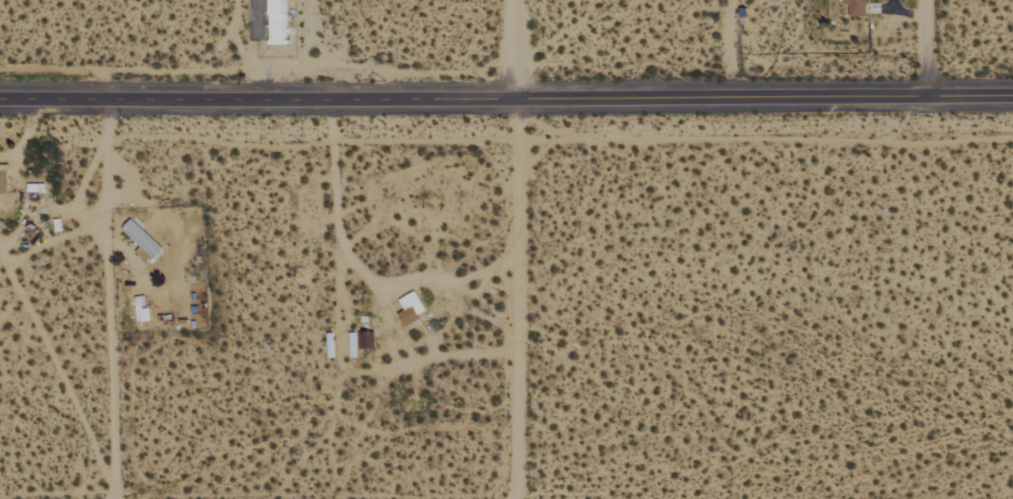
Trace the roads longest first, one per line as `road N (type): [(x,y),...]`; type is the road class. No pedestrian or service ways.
road 1 (tertiary): [(513,99),(0,99)]
road 2 (tertiary): [(1012,96),(513,99)]
road 3 (track): [(513,498),(513,99)]
road 4 (track): [(118,498),(105,100)]

